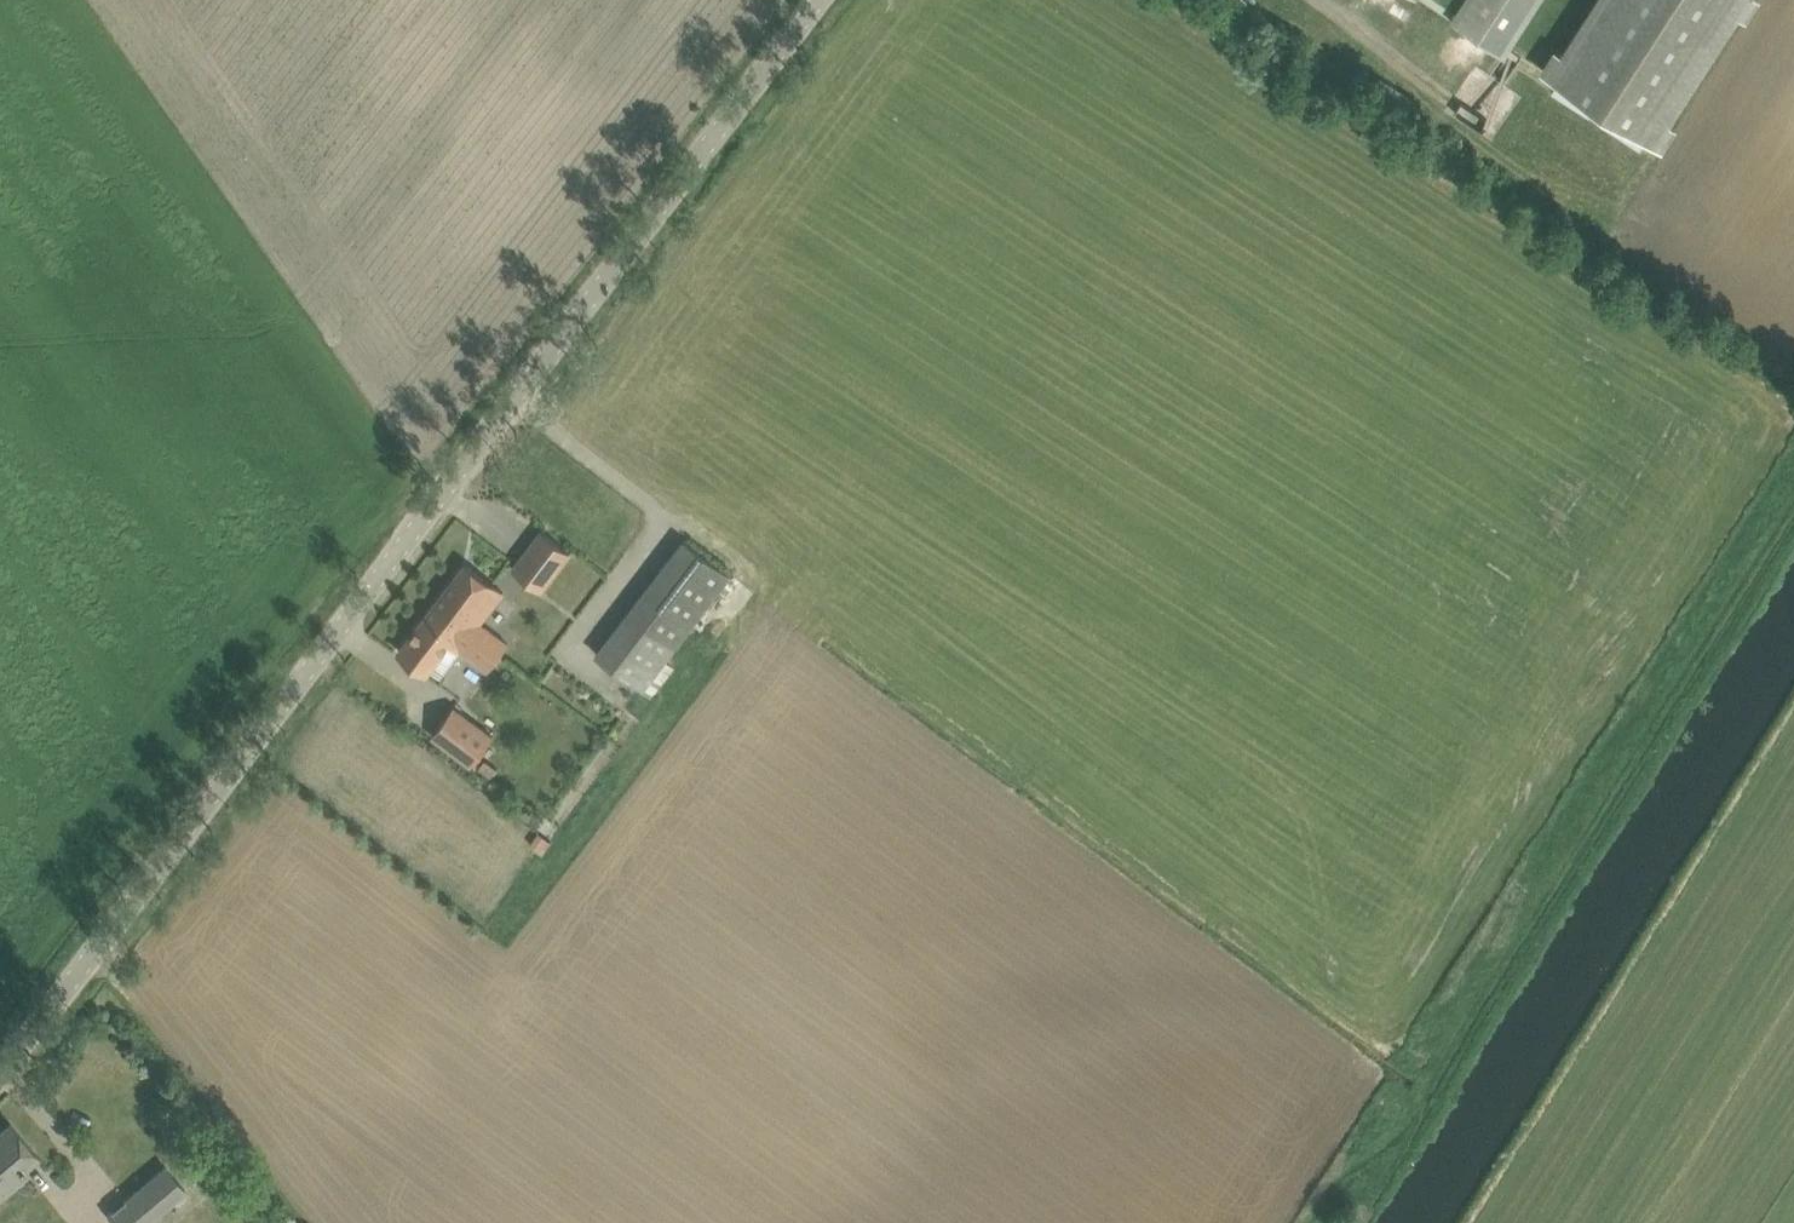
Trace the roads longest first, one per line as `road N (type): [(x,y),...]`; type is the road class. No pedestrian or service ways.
road 1 (unclassified): [(0,1079),(817,0)]
road 2 (track): [(1311,1222),(1328,1194),(1434,1109),(1793,517)]

